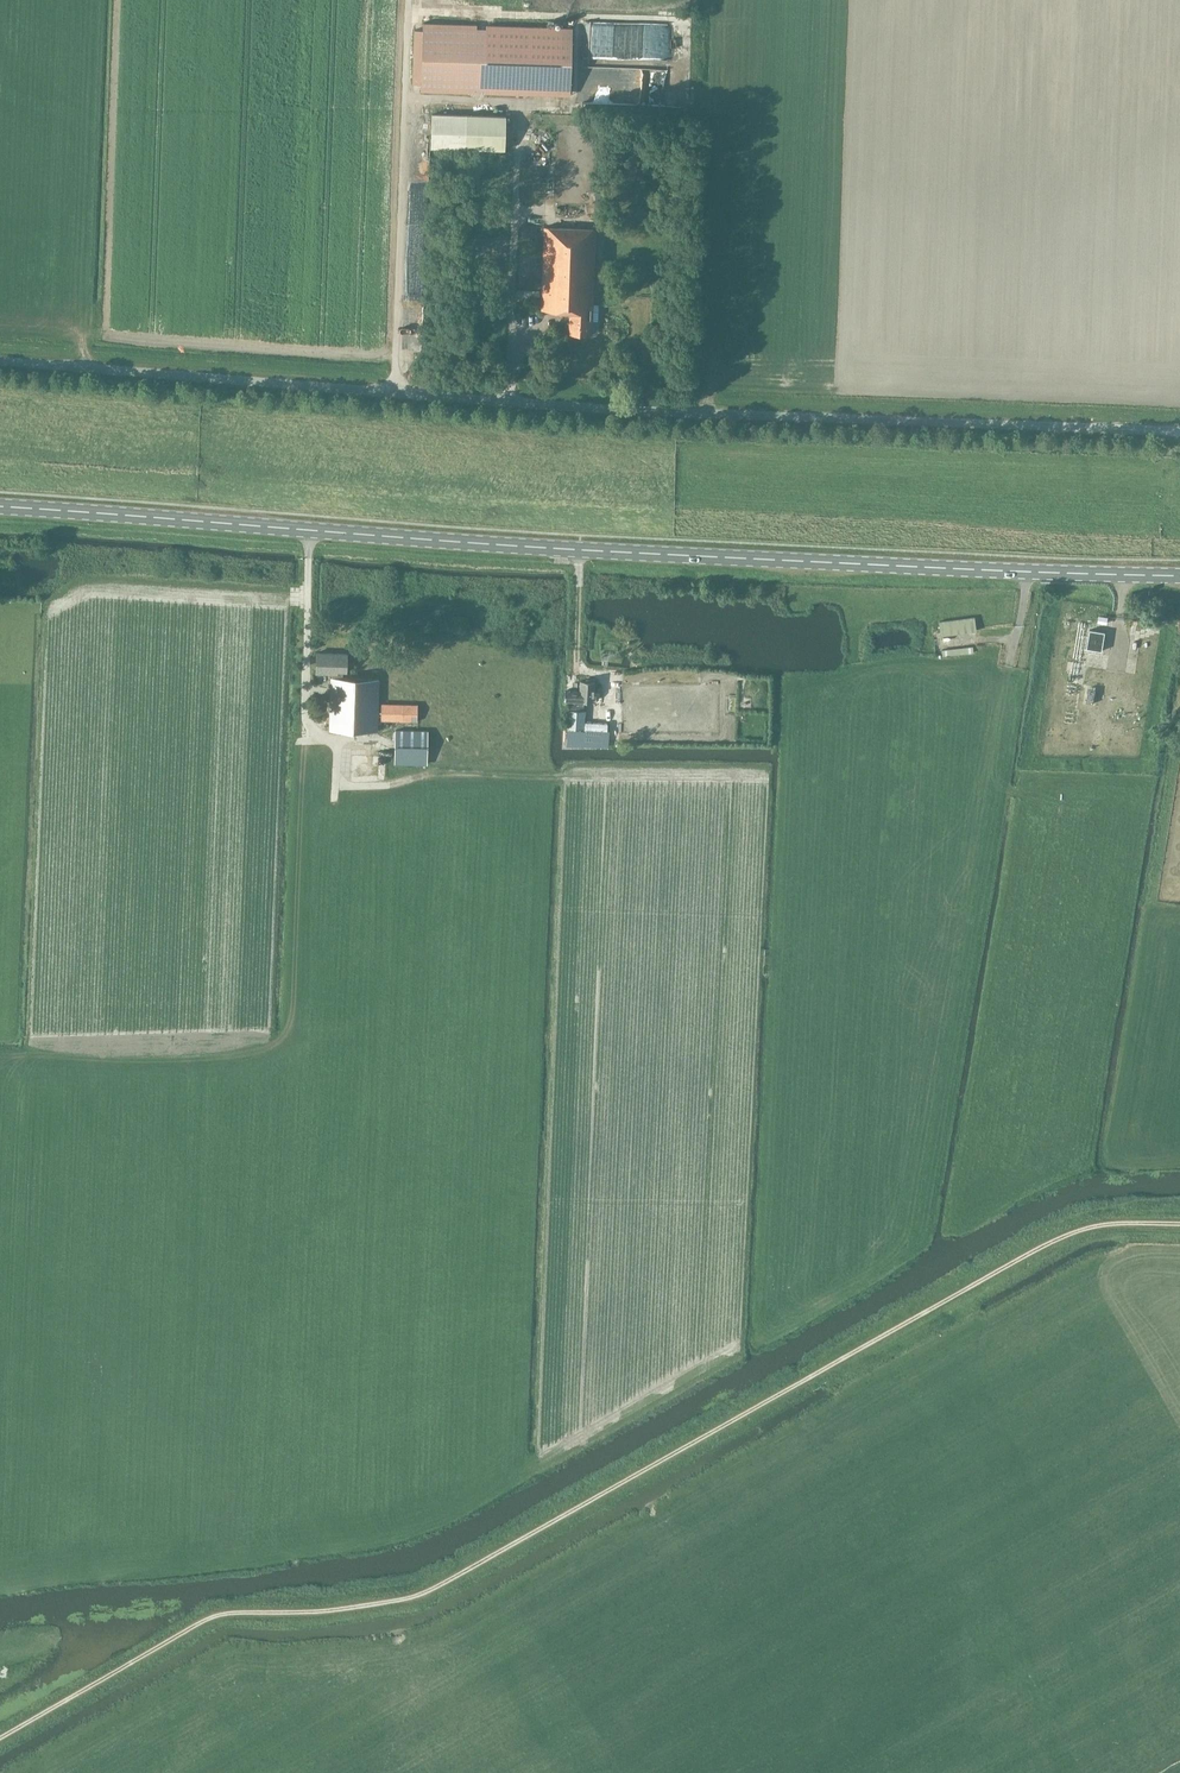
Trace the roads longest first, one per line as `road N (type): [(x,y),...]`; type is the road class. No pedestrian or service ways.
road 1 (primary): [(1179,575),(580,549),(0,506)]
road 2 (unclassified): [(1179,432),(719,418),(393,392)]
road 3 (unclassified): [(393,392),(0,361)]
road 4 (unclassified): [(393,392),(408,0)]

